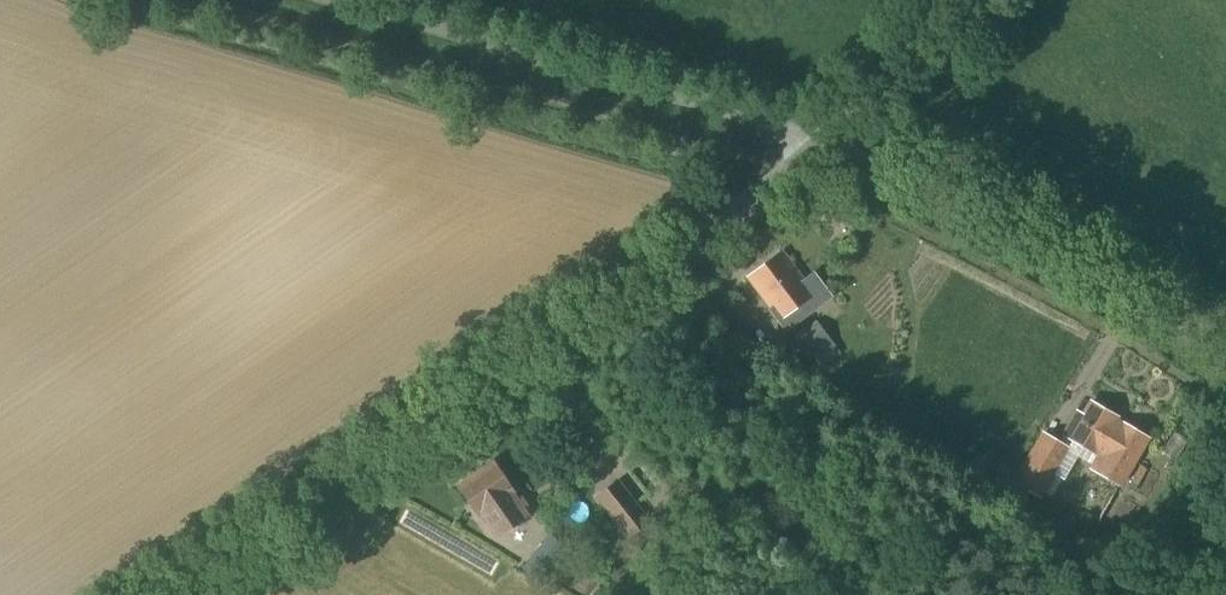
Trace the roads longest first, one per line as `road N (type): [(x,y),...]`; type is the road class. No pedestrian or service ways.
road 1 (tertiary): [(171,594),(728,218),(830,139)]
road 2 (unclassified): [(830,139),(342,0)]
road 3 (unclassified): [(1225,358),(986,217),(830,139)]
road 4 (tertiary): [(830,139),(942,0)]

